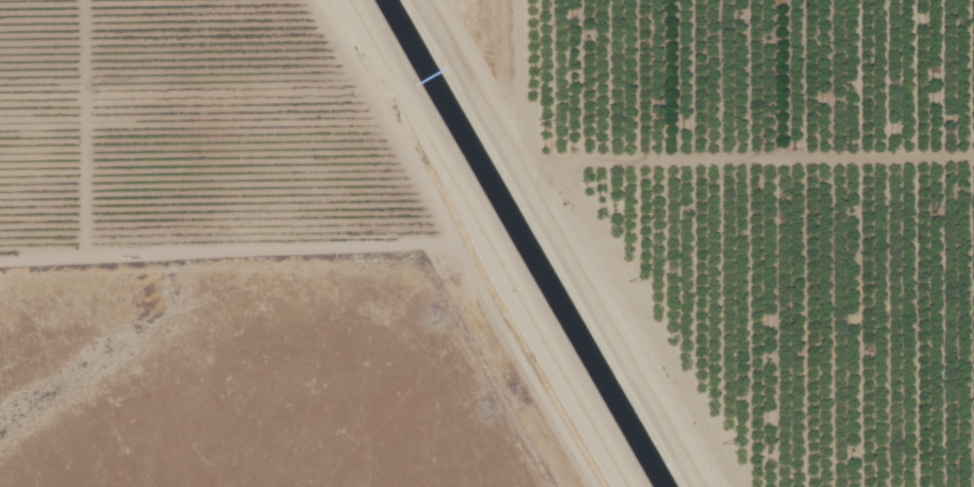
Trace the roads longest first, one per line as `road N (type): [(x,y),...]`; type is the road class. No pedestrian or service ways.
road 1 (residential): [(738,486),(664,361),(525,86),(527,0)]

